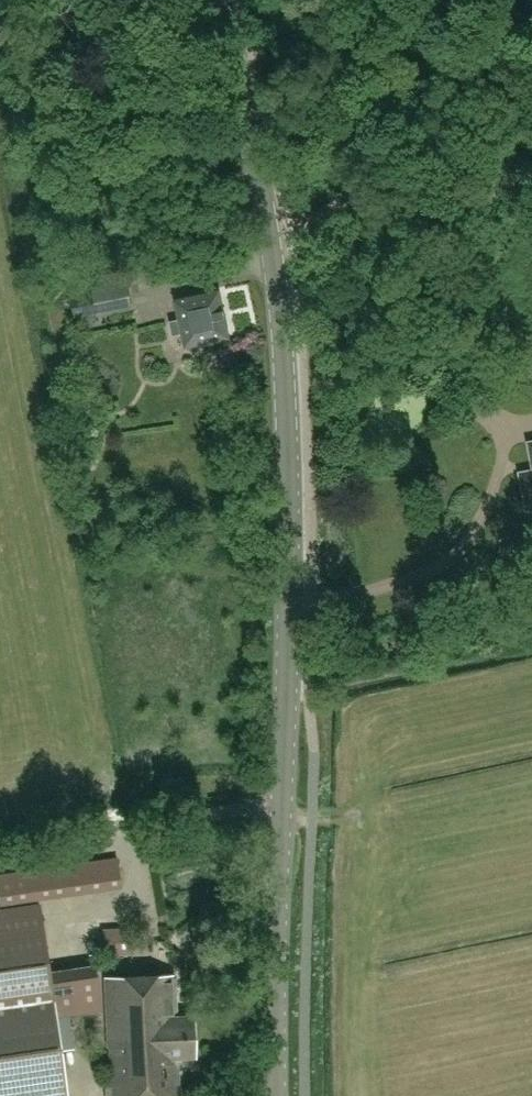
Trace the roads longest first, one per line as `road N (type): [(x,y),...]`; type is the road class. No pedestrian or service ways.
road 1 (tertiary): [(276,1095),(290,571),(284,352),(272,246)]
road 2 (track): [(531,50),(291,239)]
road 3 (track): [(281,812),(250,811),(0,864)]
road 4 (tertiary): [(272,246),(219,0)]

